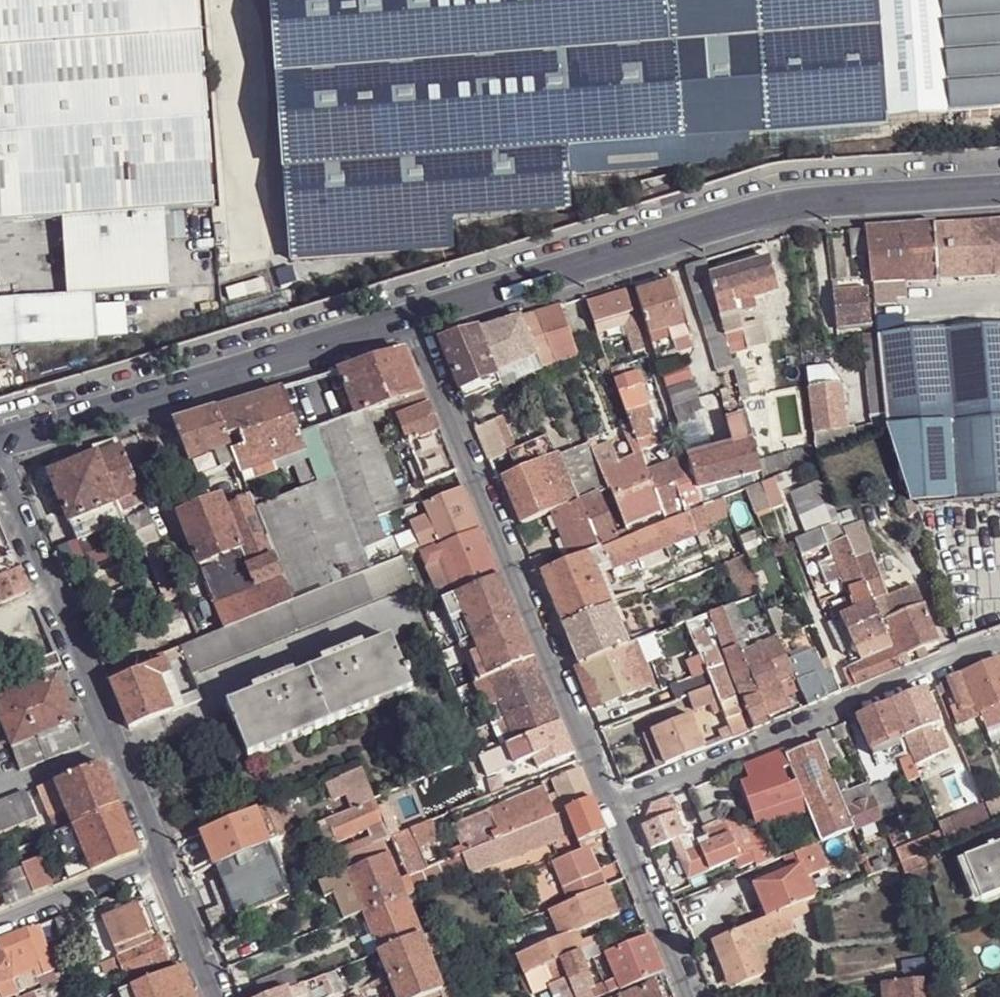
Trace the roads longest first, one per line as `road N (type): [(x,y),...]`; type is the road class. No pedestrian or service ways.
road 1 (tertiary): [(410,319),(793,199),(999,187)]
road 2 (residential): [(615,805),(410,319)]
road 3 (tertiary): [(0,441),(410,319)]
road 4 (residential): [(159,855),(0,458)]
road 5 (residential): [(999,638),(615,805)]
road 6 (residential): [(694,996),(615,805)]
road 7 (residential): [(0,923),(159,855)]
road 8 (residential): [(219,996),(159,855)]

